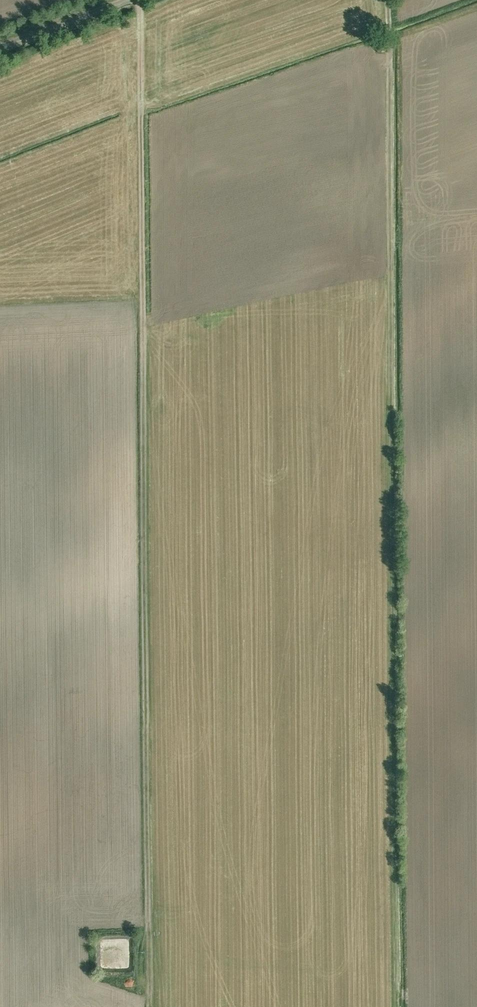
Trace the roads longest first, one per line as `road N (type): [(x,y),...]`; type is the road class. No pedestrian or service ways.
road 1 (track): [(390,0),(398,1006)]
road 2 (track): [(142,0),(149,1006)]
road 3 (unclassified): [(0,50),(133,0)]

